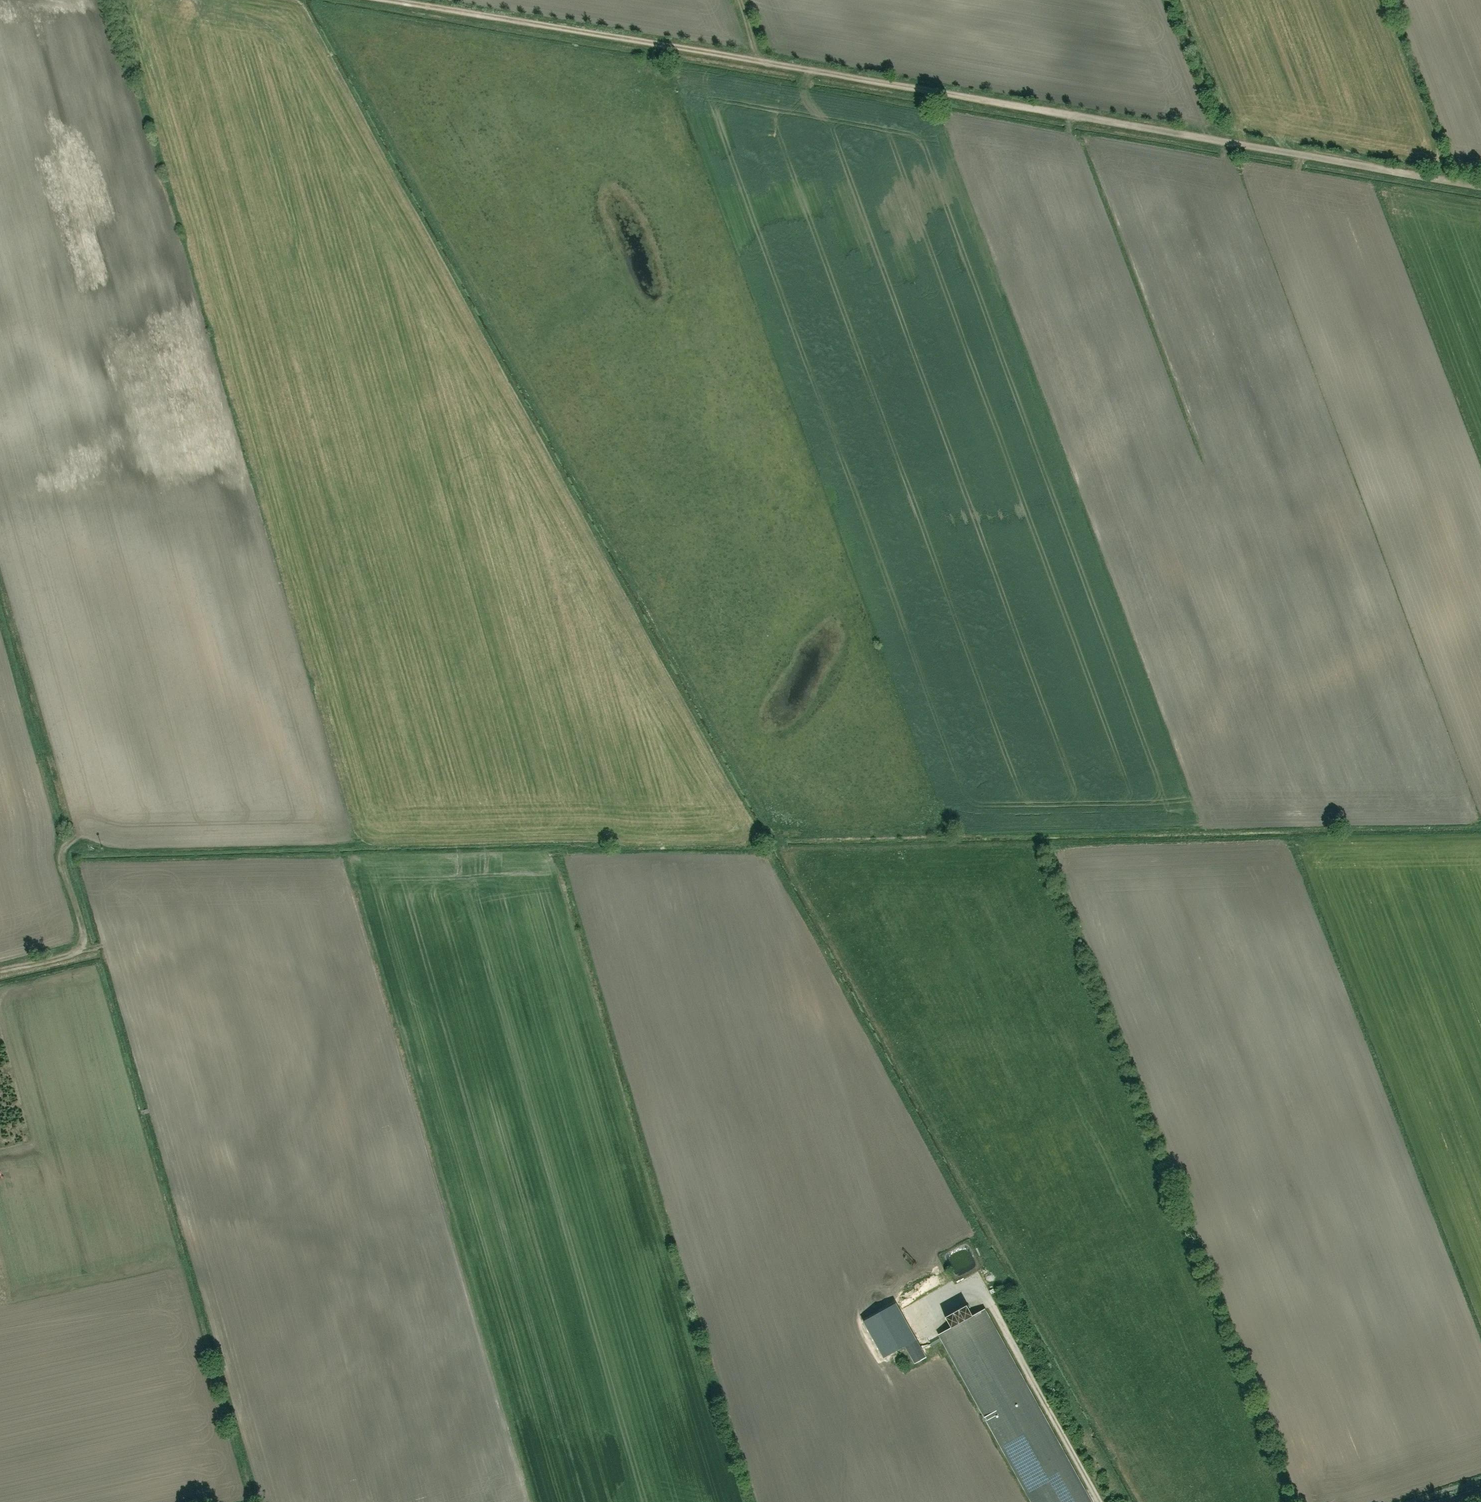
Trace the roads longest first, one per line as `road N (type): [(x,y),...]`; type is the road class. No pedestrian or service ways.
road 1 (track): [(1480,189),(409,0)]
road 2 (track): [(0,974),(75,957),(83,935),(61,865),(80,836)]

